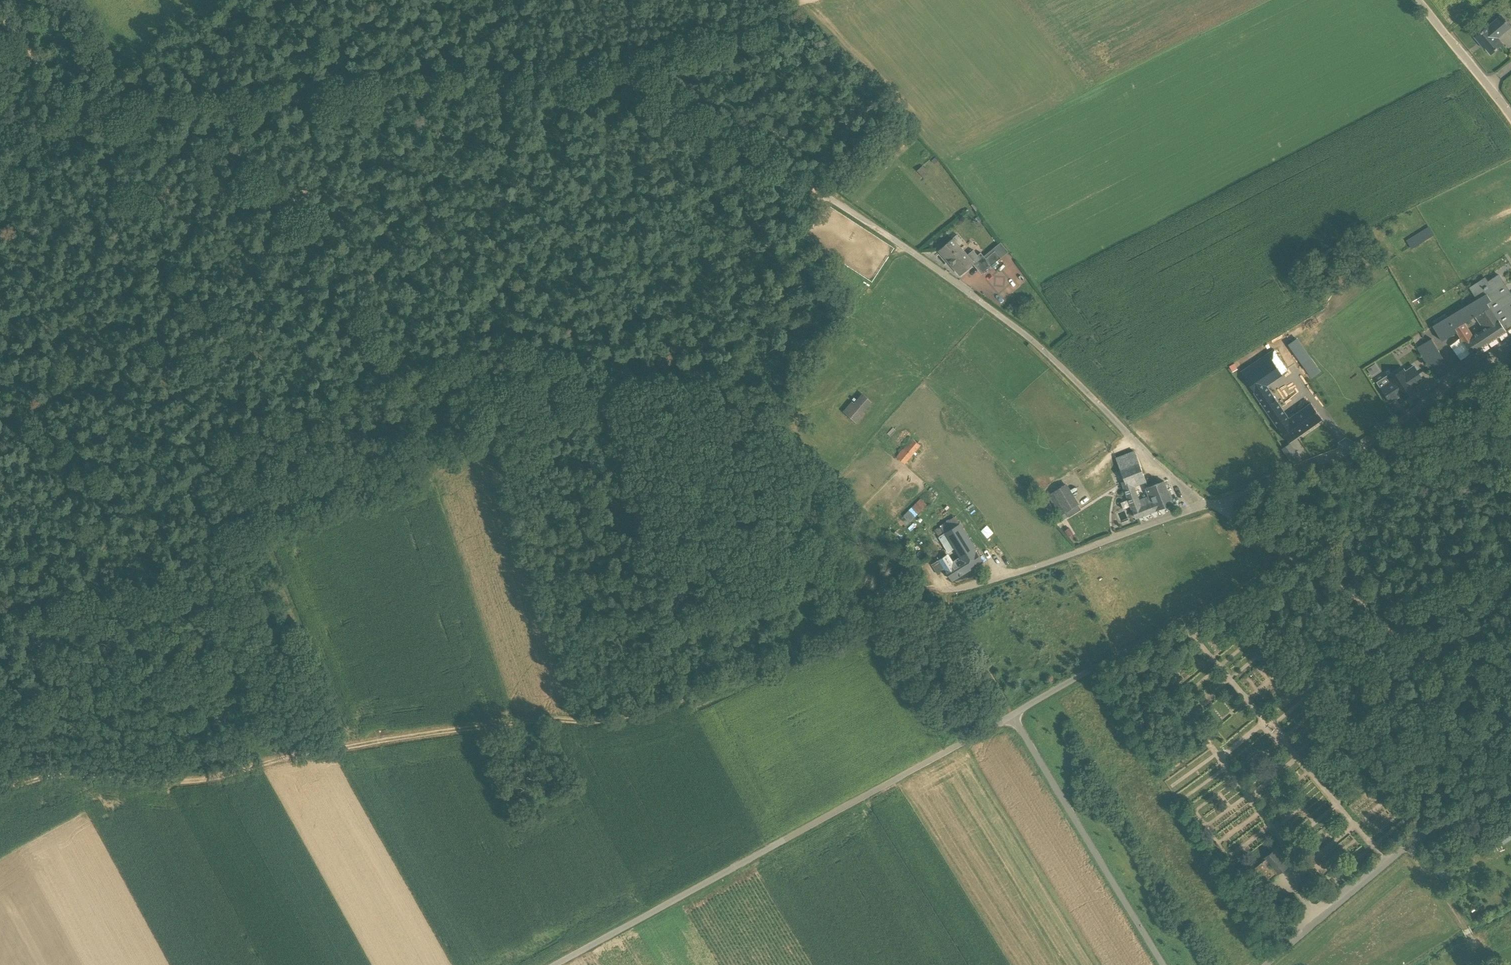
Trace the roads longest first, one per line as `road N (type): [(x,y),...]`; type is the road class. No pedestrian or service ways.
road 1 (track): [(948,601),(884,615),(648,717),(383,748),(181,790),(56,777),(0,799)]
road 2 (track): [(79,111),(625,77)]
road 3 (unclassified): [(557,964),(1011,716)]
road 4 (unclassified): [(833,201),(1048,354),(1211,507)]
road 5 (unclassified): [(1211,507),(1370,442),(1503,347)]
road 6 (unclassified): [(1011,716),(1298,563)]
road 7 (unclassified): [(1268,964),(1432,830),(1510,786)]
road 8 (unclassified): [(1011,716),(1163,964)]
road 9 (track): [(757,427),(712,388),(833,201)]
road 10 (residential): [(1211,507),(948,601)]
road 11 (track): [(1298,563),(1510,727)]
road 12 (track): [(625,77),(833,201)]
road 13 (track): [(801,2),(625,77)]
road 14 (unclassified): [(1510,116),(1417,0)]
road 15 (track): [(948,601),(1011,716)]
road 16 (track): [(0,14),(79,111)]

